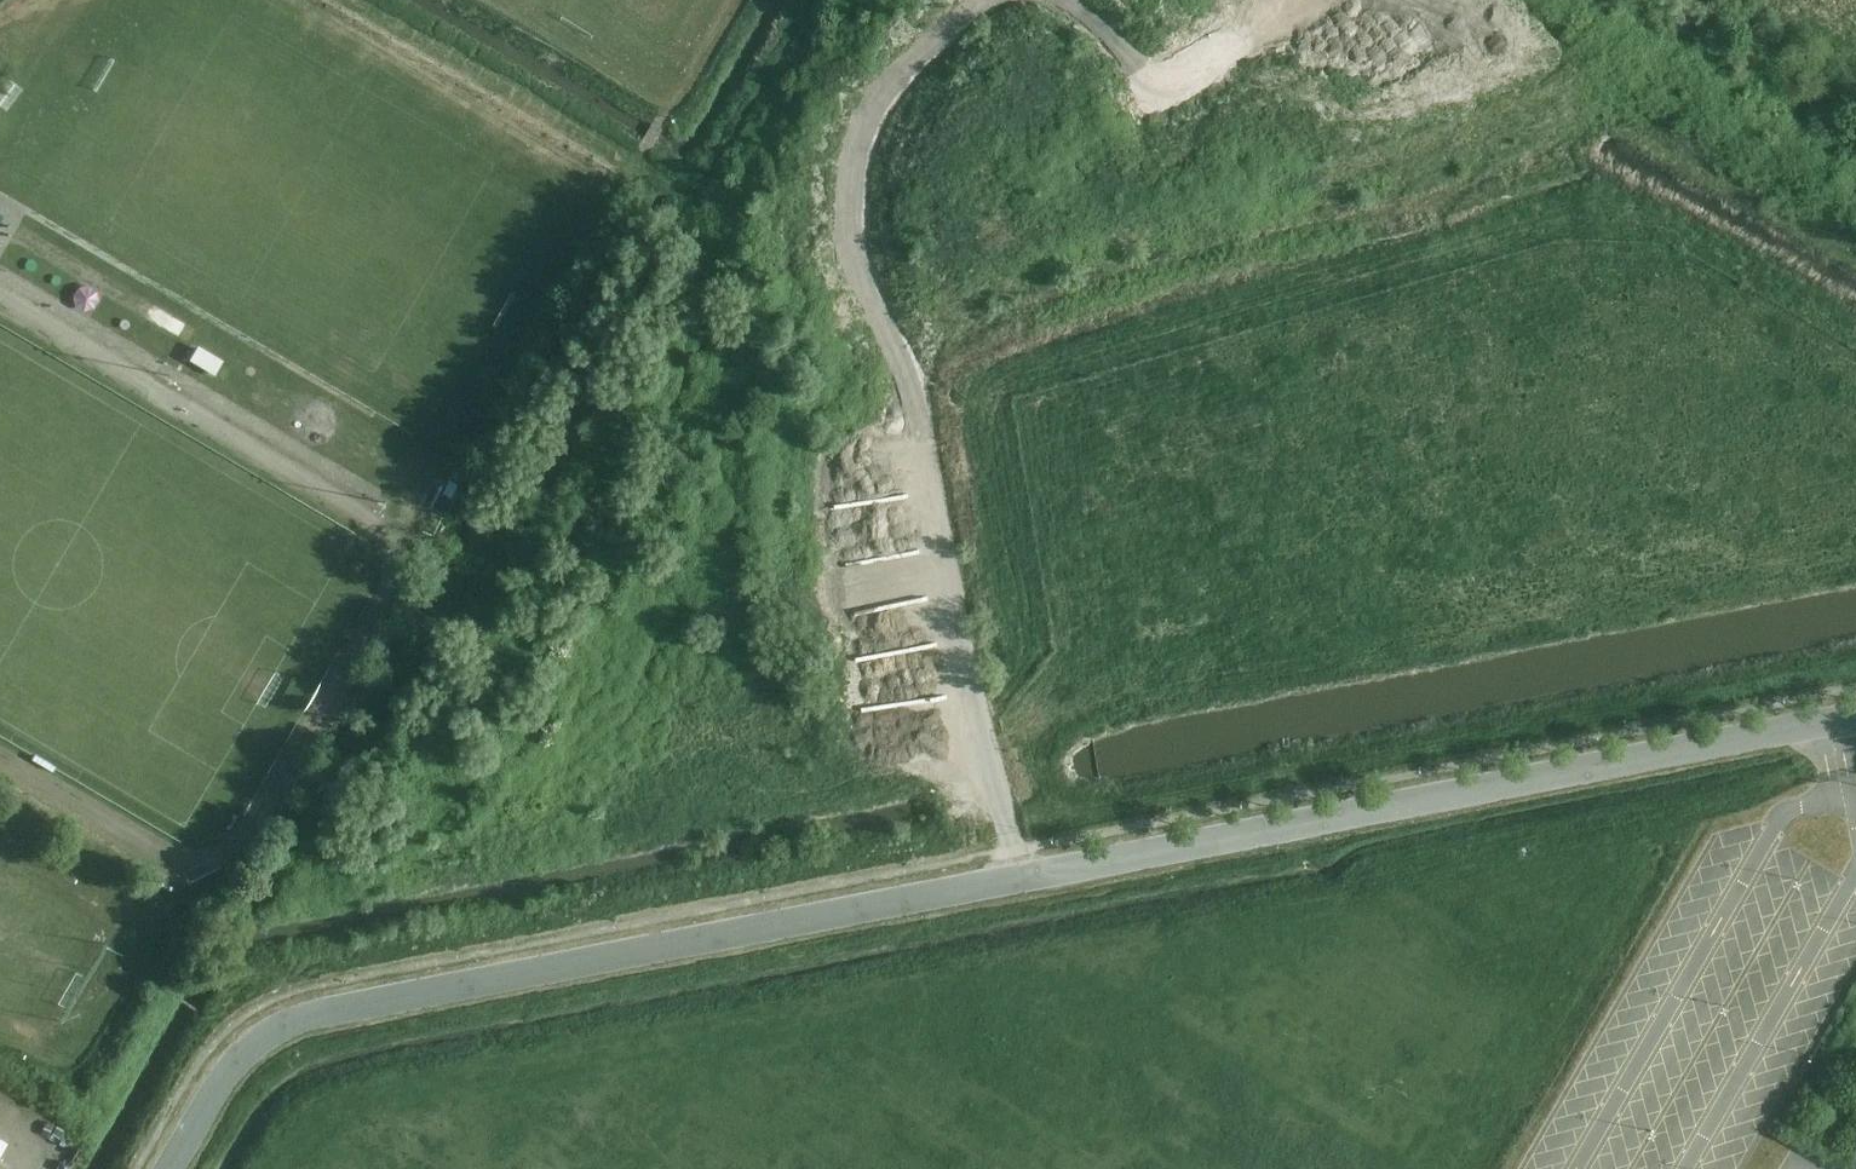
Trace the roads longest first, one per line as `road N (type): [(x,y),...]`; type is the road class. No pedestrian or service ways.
road 1 (residential): [(169,1168),(235,1061),(290,1022),(1855,713)]
road 2 (track): [(1017,878),(932,457),(855,237),(871,127),(953,24),(992,0)]
road 3 (track): [(1054,0),(1156,75),(1311,1)]

